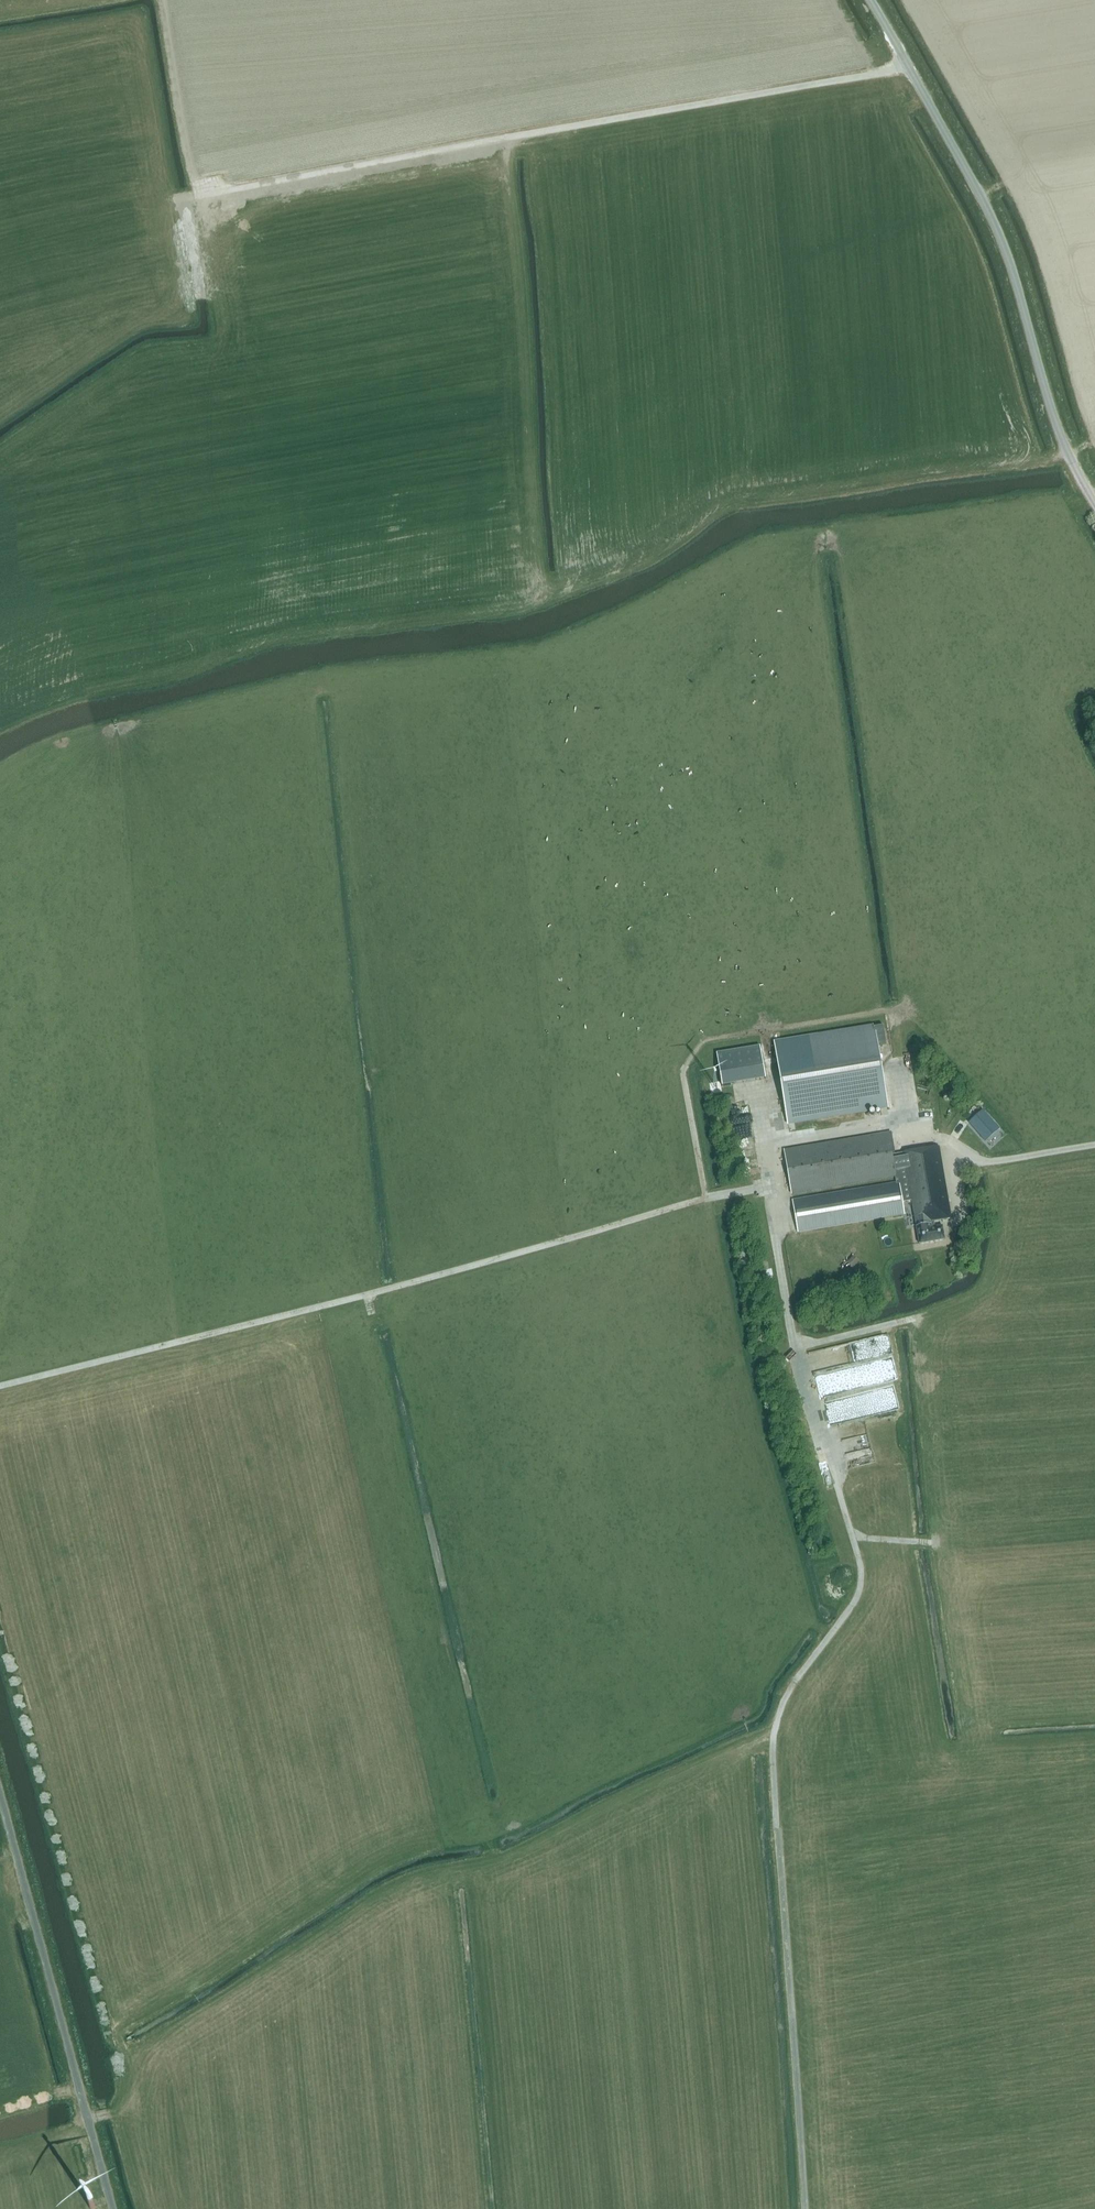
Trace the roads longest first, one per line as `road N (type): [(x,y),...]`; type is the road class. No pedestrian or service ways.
road 1 (unclassified): [(1094,504),(1053,415),(996,227),(870,0)]
road 2 (track): [(515,136),(510,159),(529,379)]
road 3 (track): [(198,196),(165,0)]

